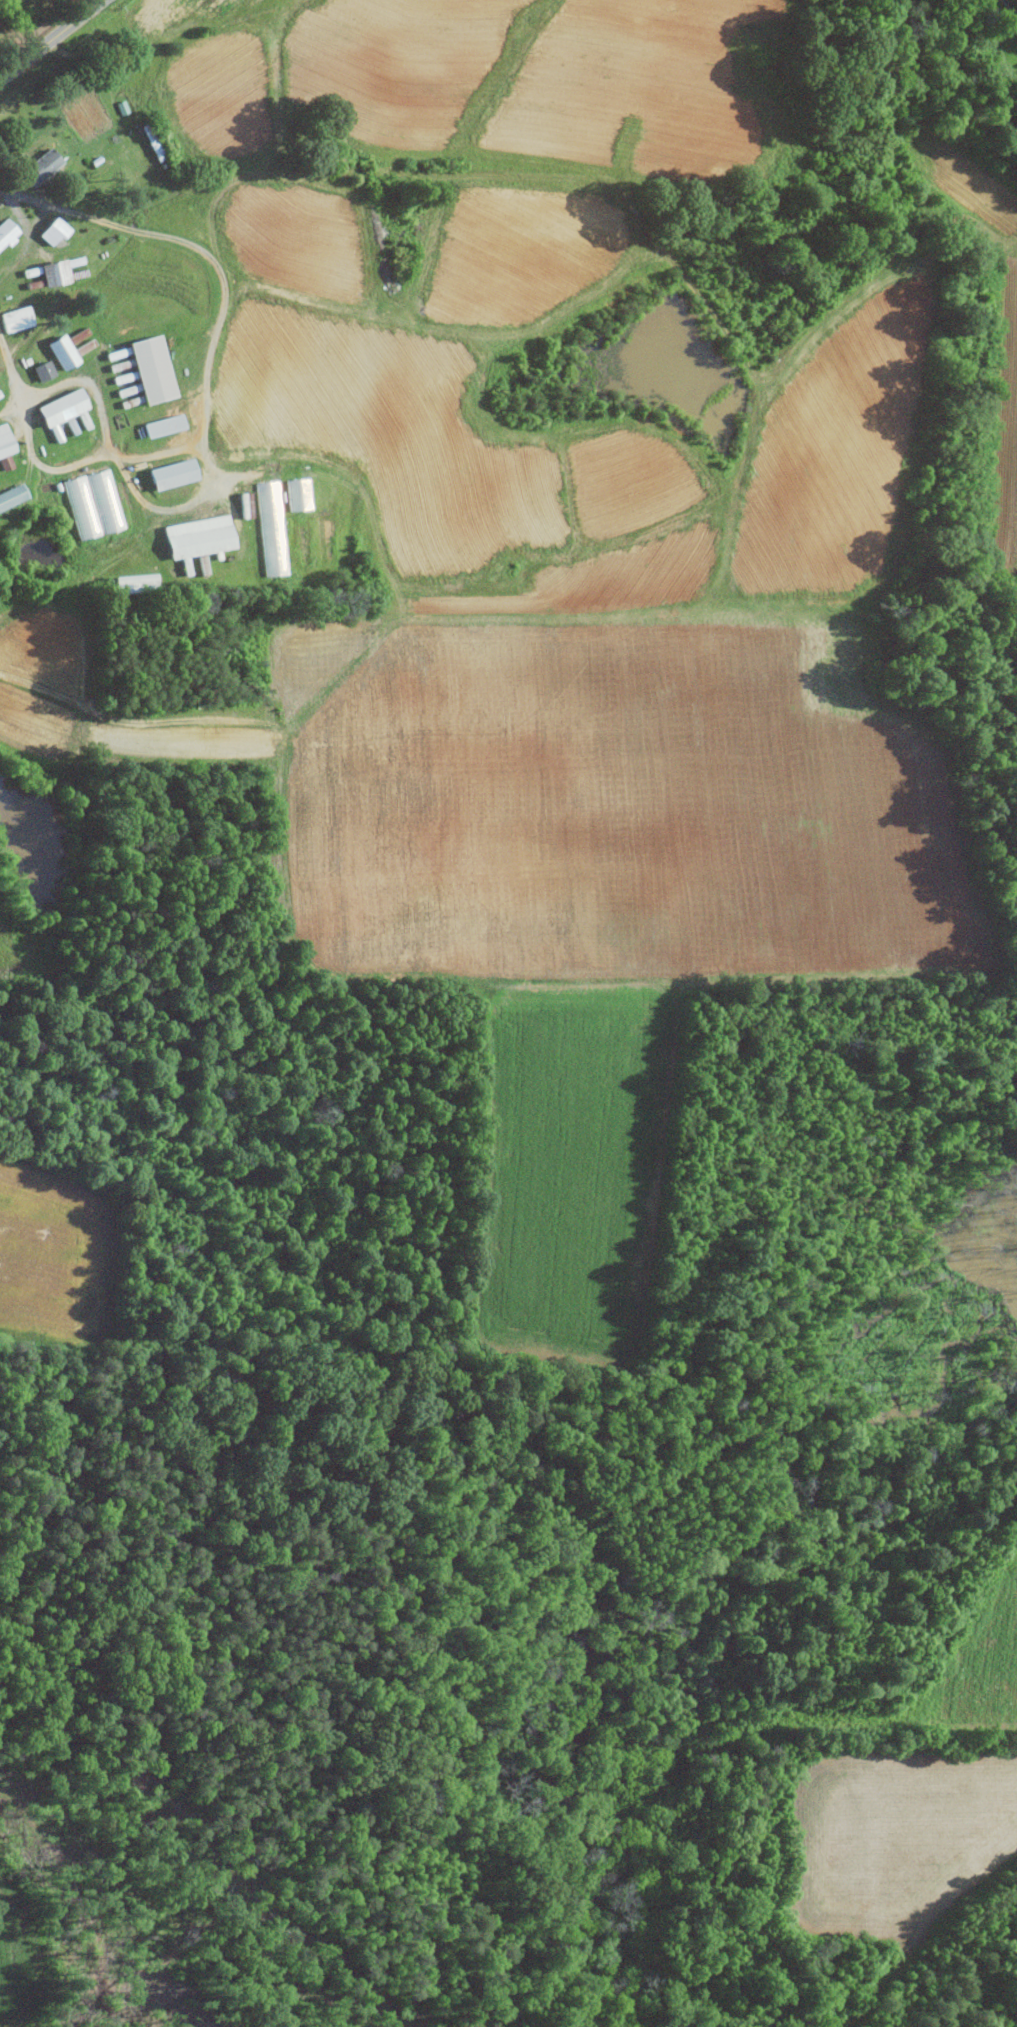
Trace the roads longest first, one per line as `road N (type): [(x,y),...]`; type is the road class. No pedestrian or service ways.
road 1 (residential): [(0,80),(102,0)]

